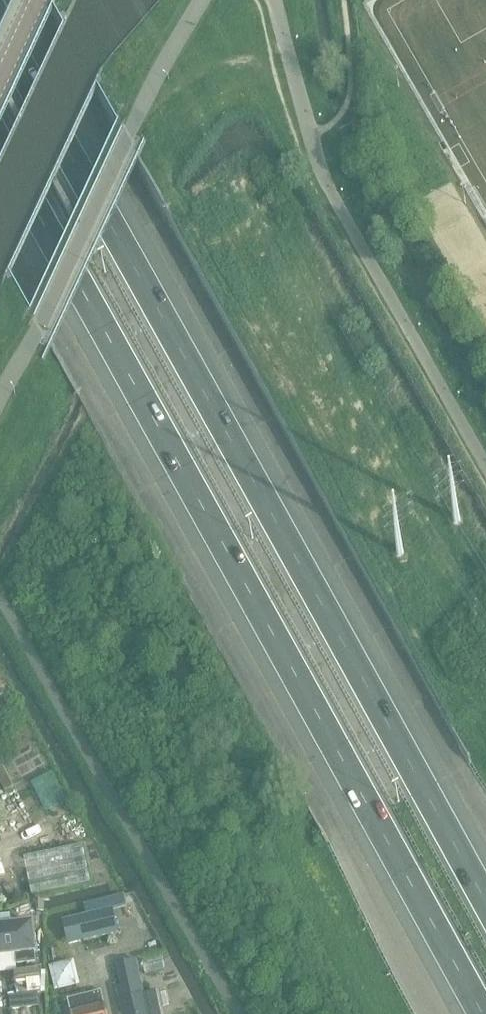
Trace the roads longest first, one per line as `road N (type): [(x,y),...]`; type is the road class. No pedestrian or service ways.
road 1 (motorway): [(485,899),(0,25)]
road 2 (motorway): [(0,140),(483,1013)]

